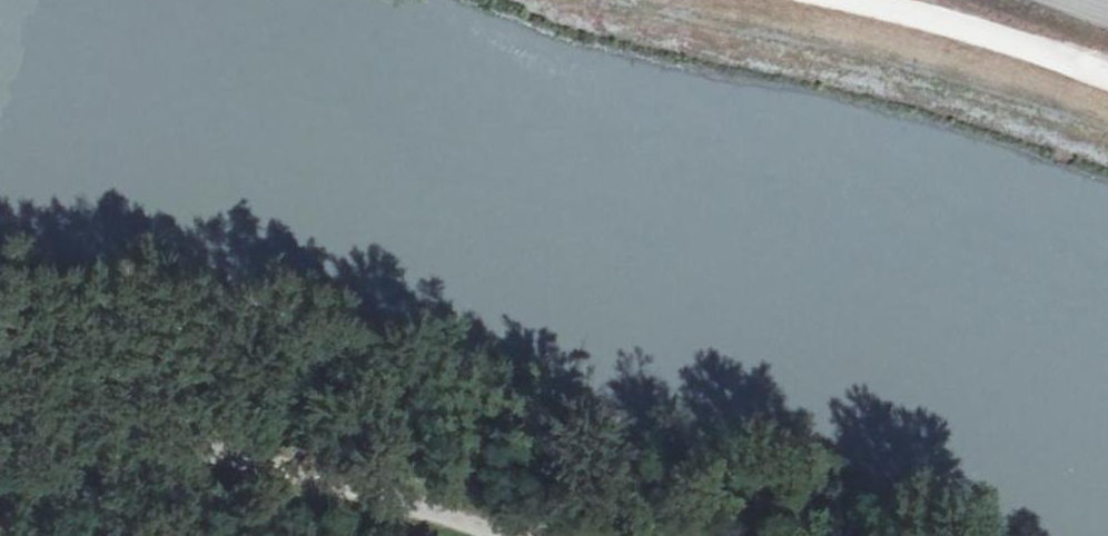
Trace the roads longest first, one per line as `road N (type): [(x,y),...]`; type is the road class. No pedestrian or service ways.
road 1 (track): [(1107,72),(844,0)]

